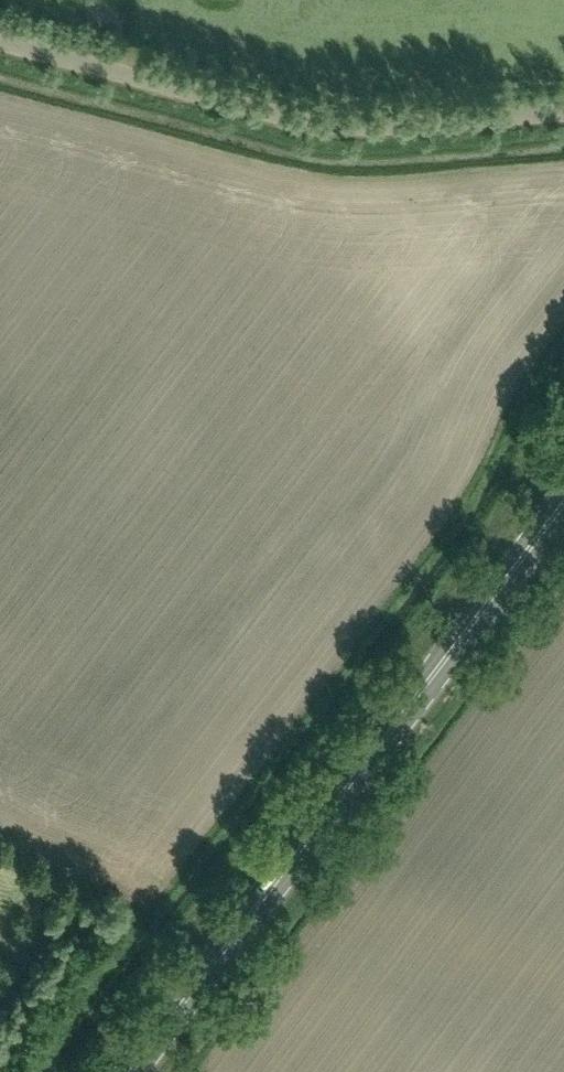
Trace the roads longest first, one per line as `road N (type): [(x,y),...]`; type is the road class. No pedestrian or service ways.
road 1 (primary): [(130,1071),(563,502)]
road 2 (unclassified): [(563,114),(331,126),(0,41)]

